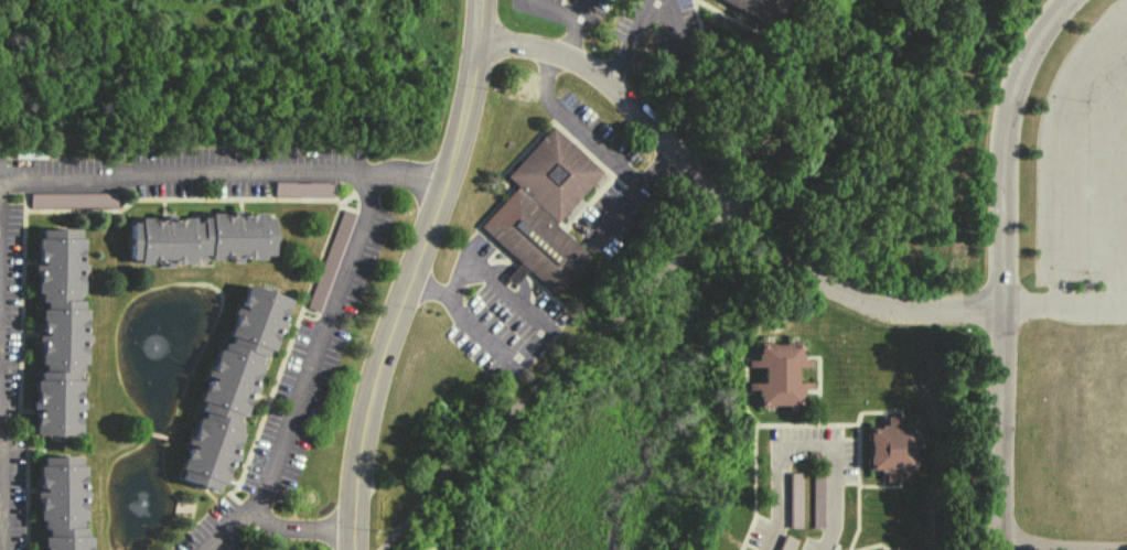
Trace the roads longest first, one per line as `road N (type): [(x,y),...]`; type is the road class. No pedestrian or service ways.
road 1 (residential): [(480,46),(537,51),(581,67),(618,94),(766,248),(815,283),(895,311),(1000,311)]
road 2 (residential): [(353,549),(357,479),(380,388),(450,184),(480,46),(480,0)]
road 3 (residential): [(1002,544),(1005,126),(1020,72),(1069,0)]
road 4 (residential): [(828,549),(837,520),(835,463),(818,452),(792,453),(780,465),(782,525),(772,549)]

